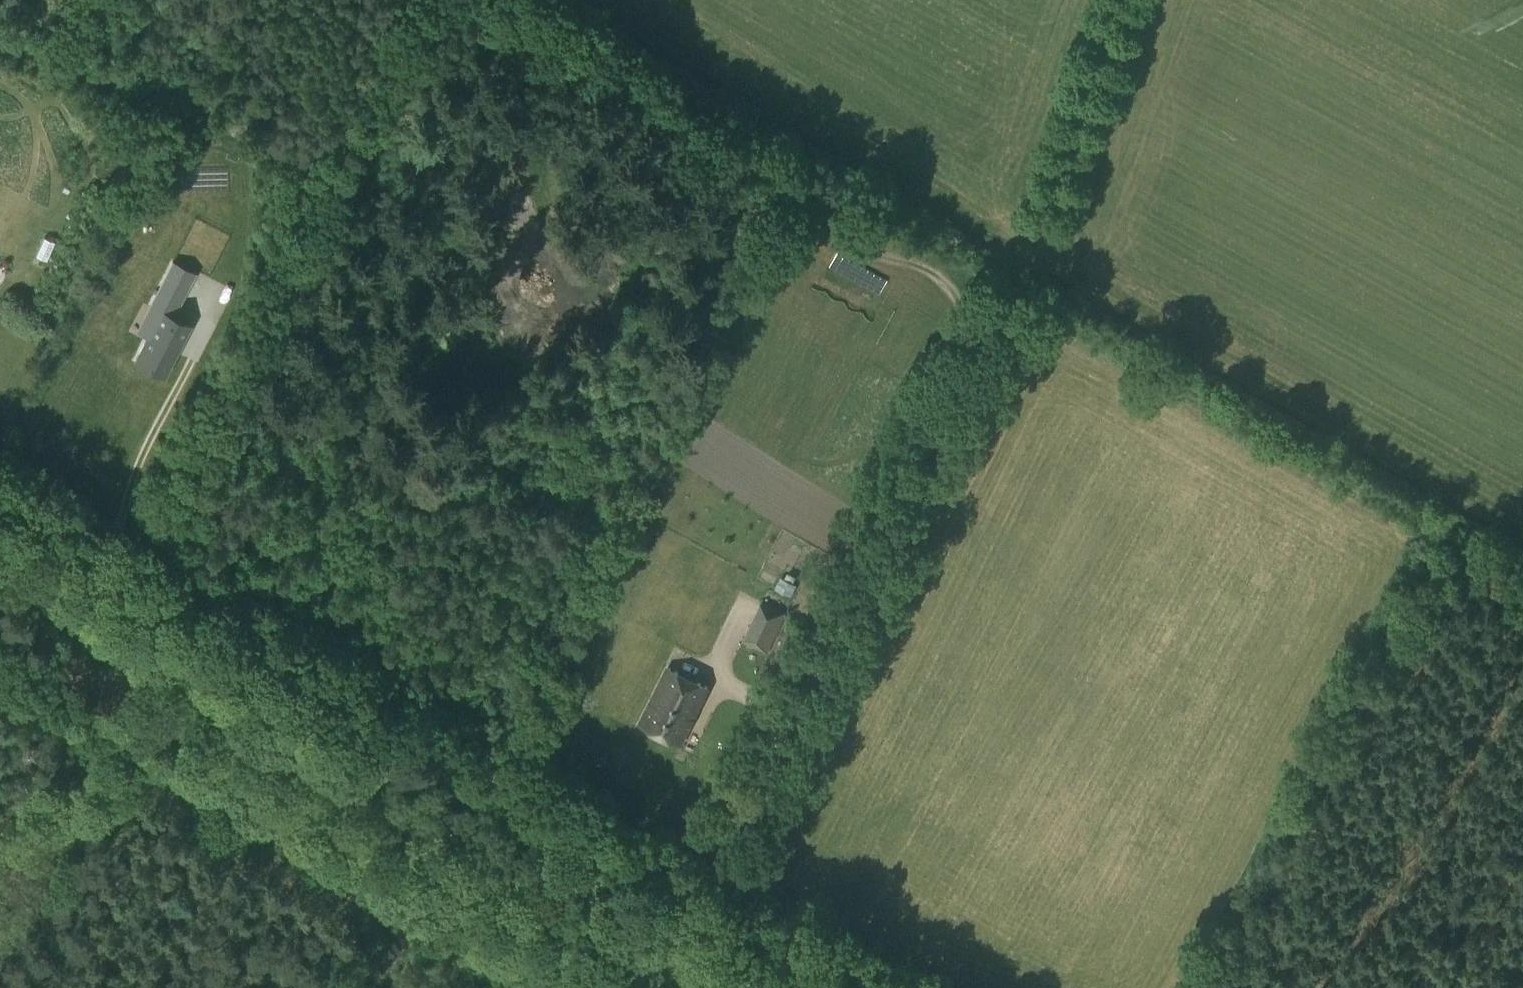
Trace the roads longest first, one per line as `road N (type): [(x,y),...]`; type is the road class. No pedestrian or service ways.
road 1 (track): [(0,592),(701,987)]

